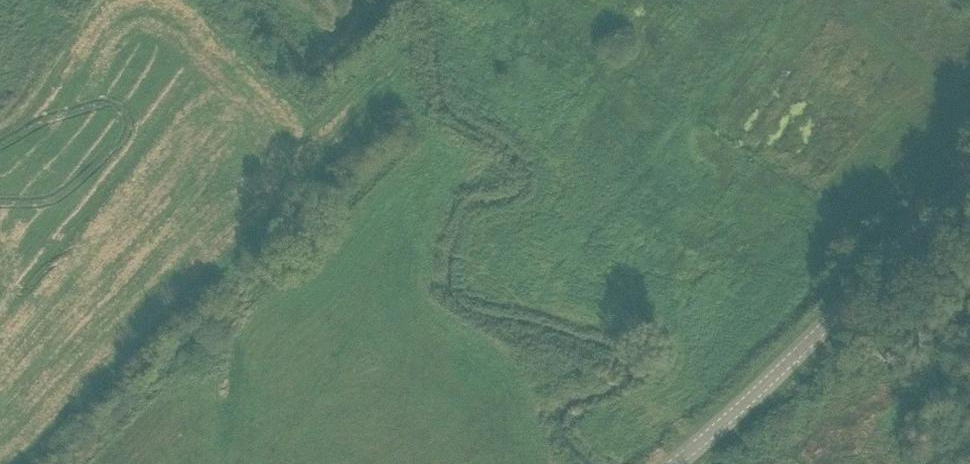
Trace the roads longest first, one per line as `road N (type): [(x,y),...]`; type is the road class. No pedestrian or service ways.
road 1 (tertiary): [(673,463),(969,182)]

